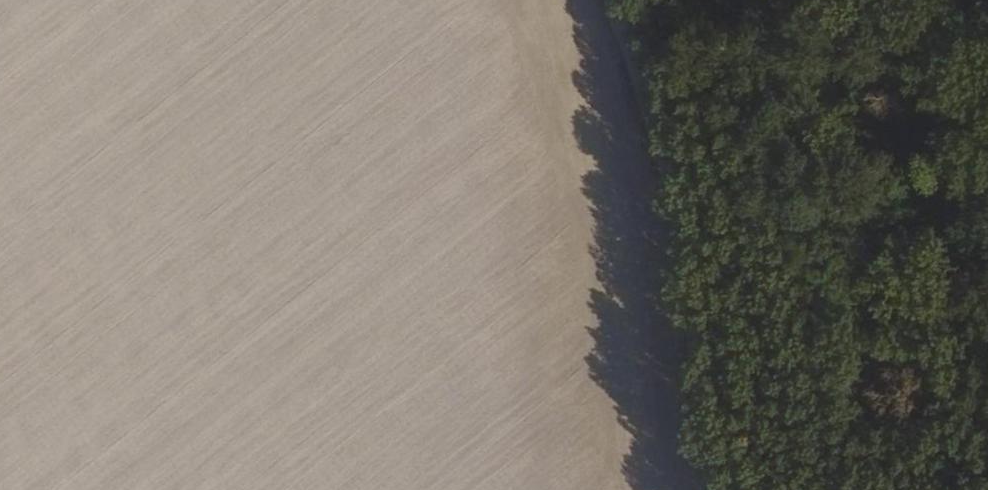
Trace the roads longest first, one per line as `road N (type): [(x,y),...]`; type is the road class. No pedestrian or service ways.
road 1 (track): [(709,489),(636,87),(612,0)]

